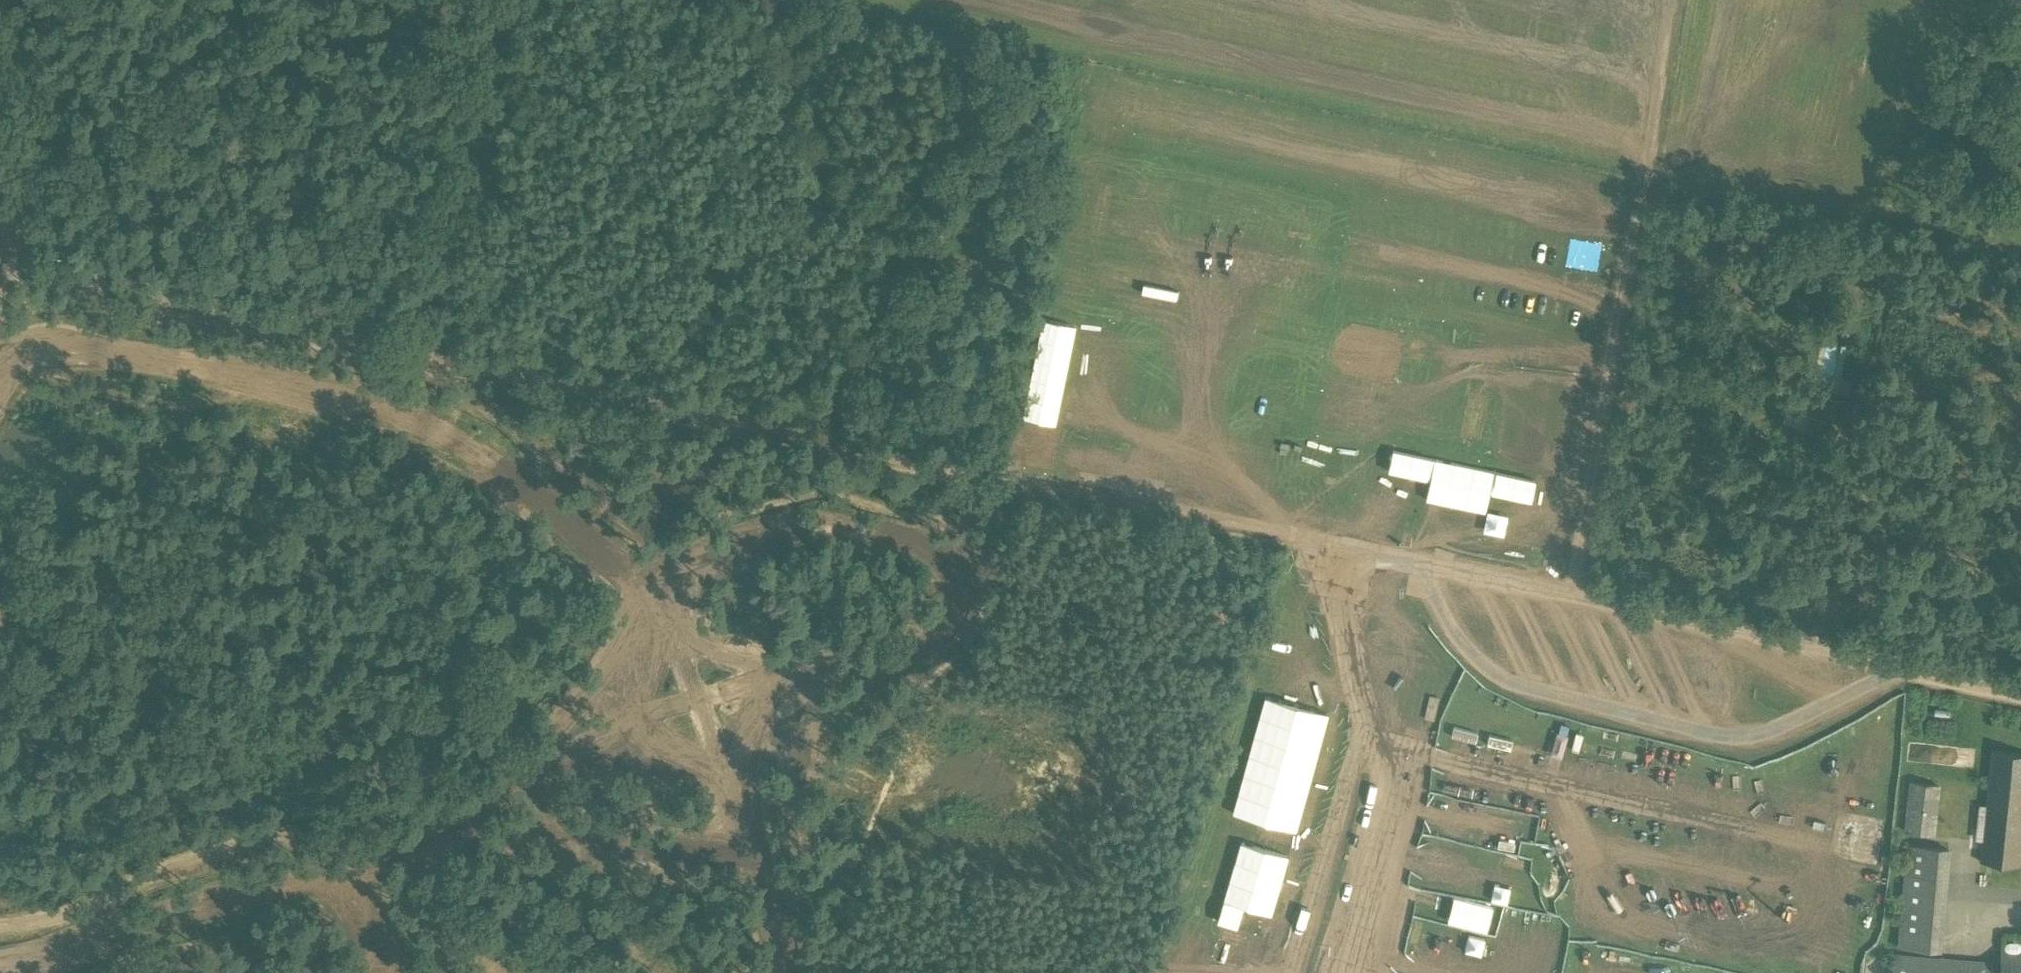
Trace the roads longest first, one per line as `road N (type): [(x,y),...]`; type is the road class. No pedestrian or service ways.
road 1 (track): [(2020,687),(1227,522)]
road 2 (track): [(968,472),(415,353)]
road 3 (track): [(415,353),(0,261)]
road 4 (track): [(1227,522),(968,472)]

